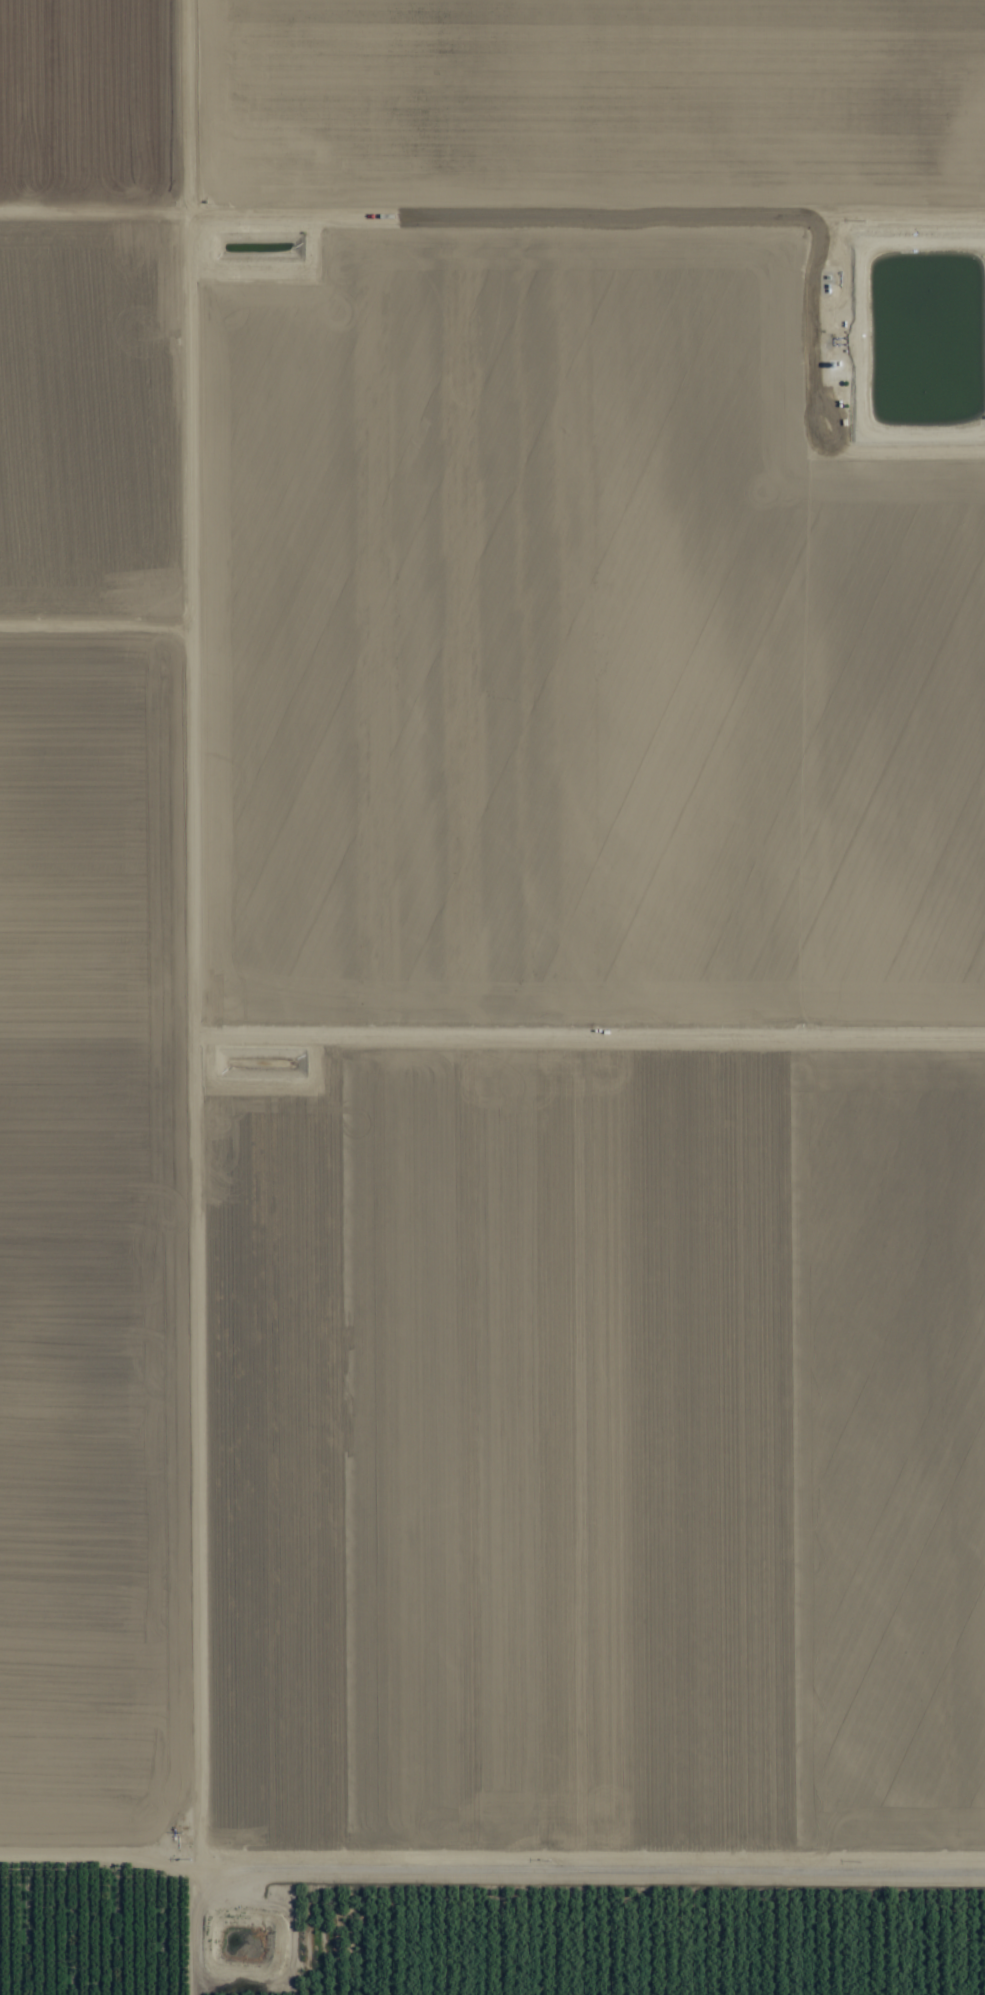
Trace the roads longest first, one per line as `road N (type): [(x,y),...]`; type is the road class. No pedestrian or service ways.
road 1 (residential): [(0,997),(157,994),(161,0)]

